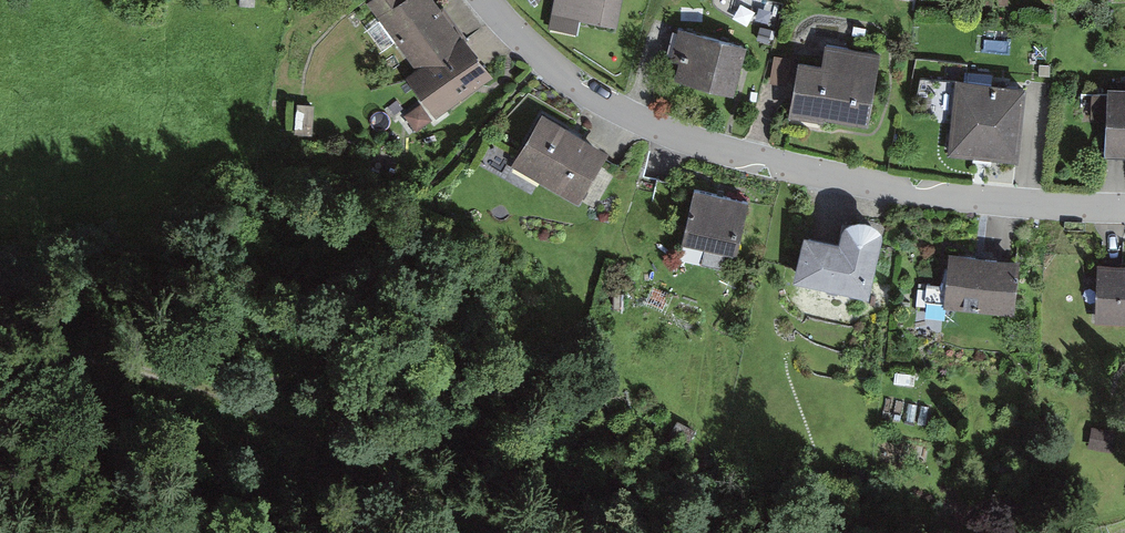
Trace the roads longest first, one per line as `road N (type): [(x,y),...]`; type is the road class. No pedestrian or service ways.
road 1 (residential): [(493,0),(555,72),(644,123),(873,188),(1124,206)]
road 2 (track): [(0,344),(196,383),(495,532)]

